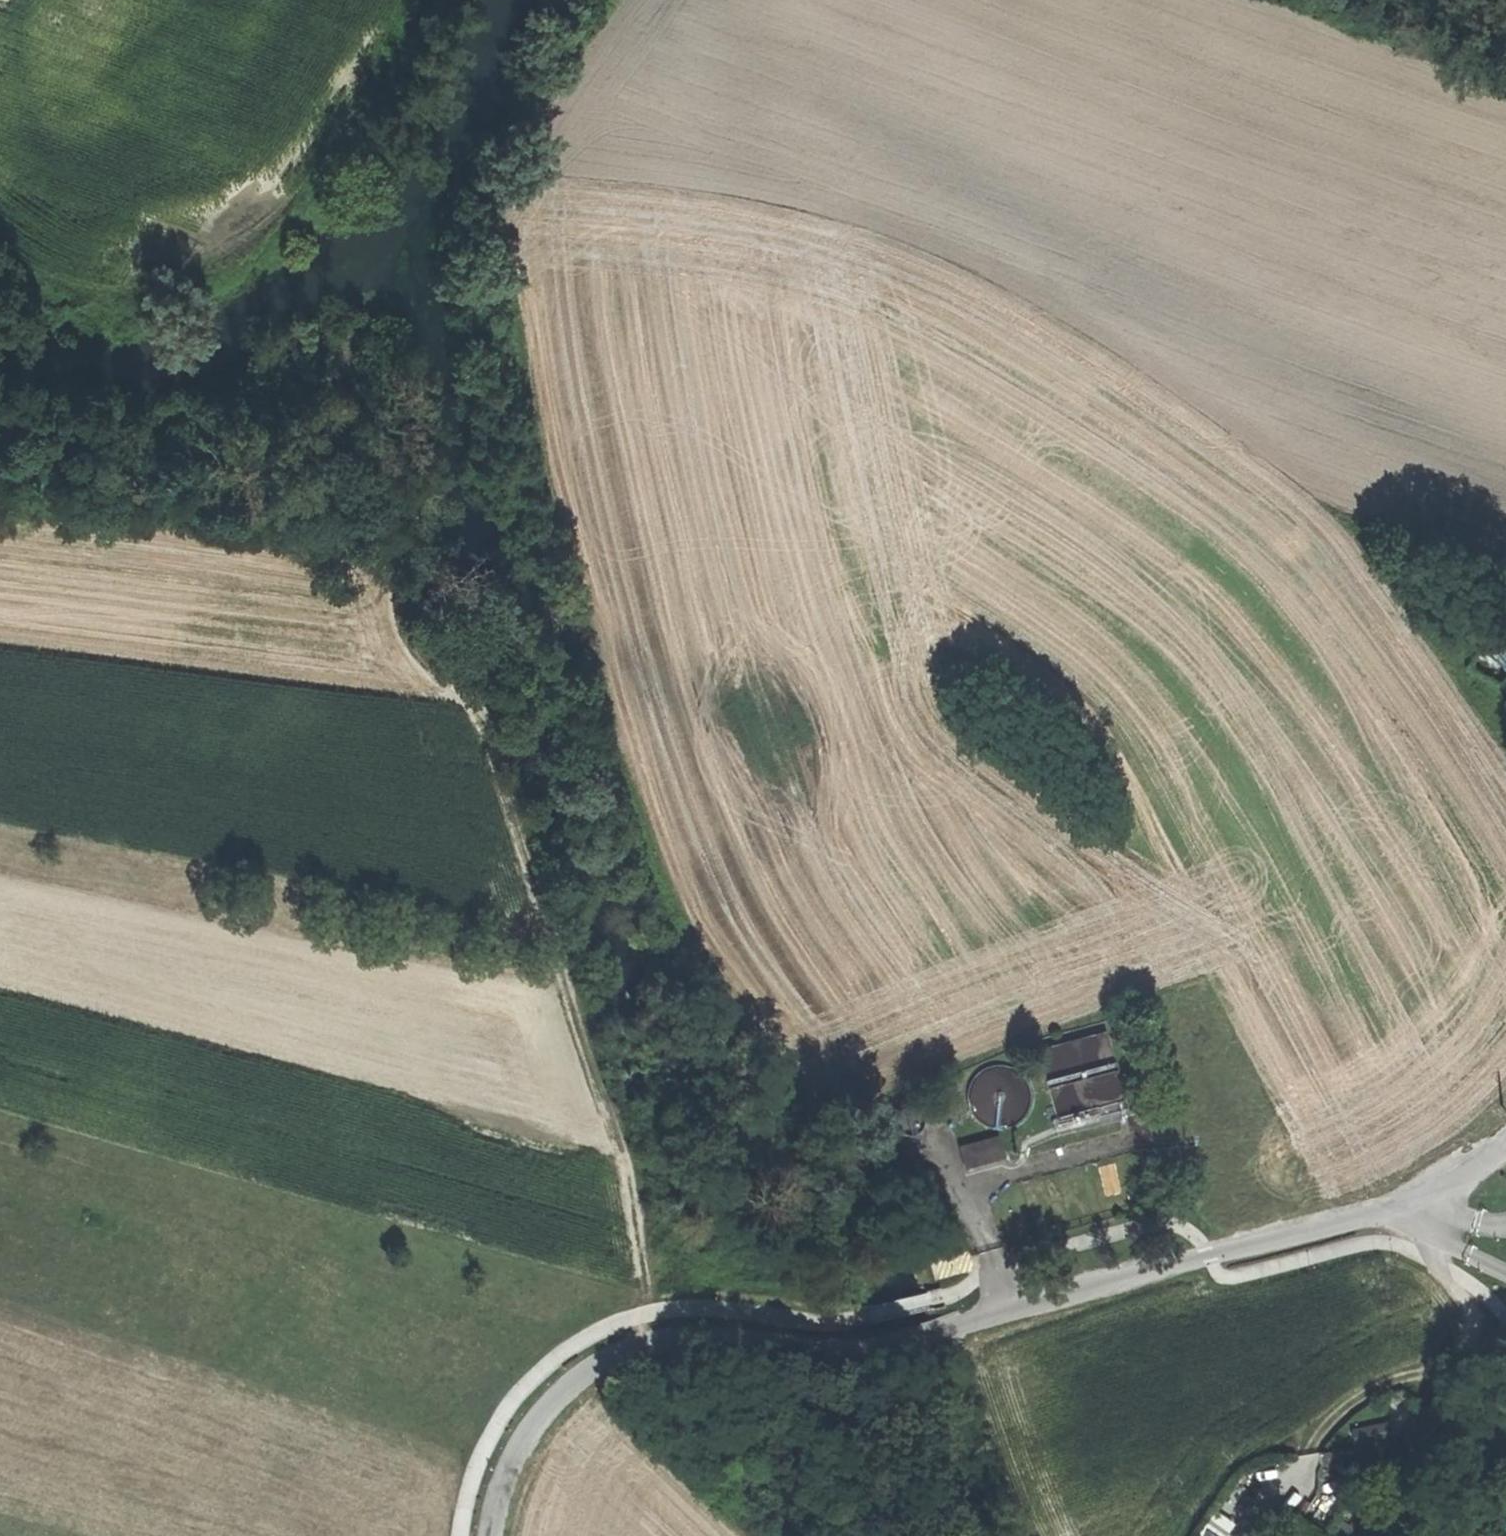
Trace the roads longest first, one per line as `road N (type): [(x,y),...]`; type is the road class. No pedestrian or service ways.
road 1 (tertiary): [(952,1327),(1437,1191),(1505,1147)]
road 2 (tertiary): [(952,1327),(823,1351),(708,1334),(637,1346),(562,1386),(516,1450),(490,1535)]

